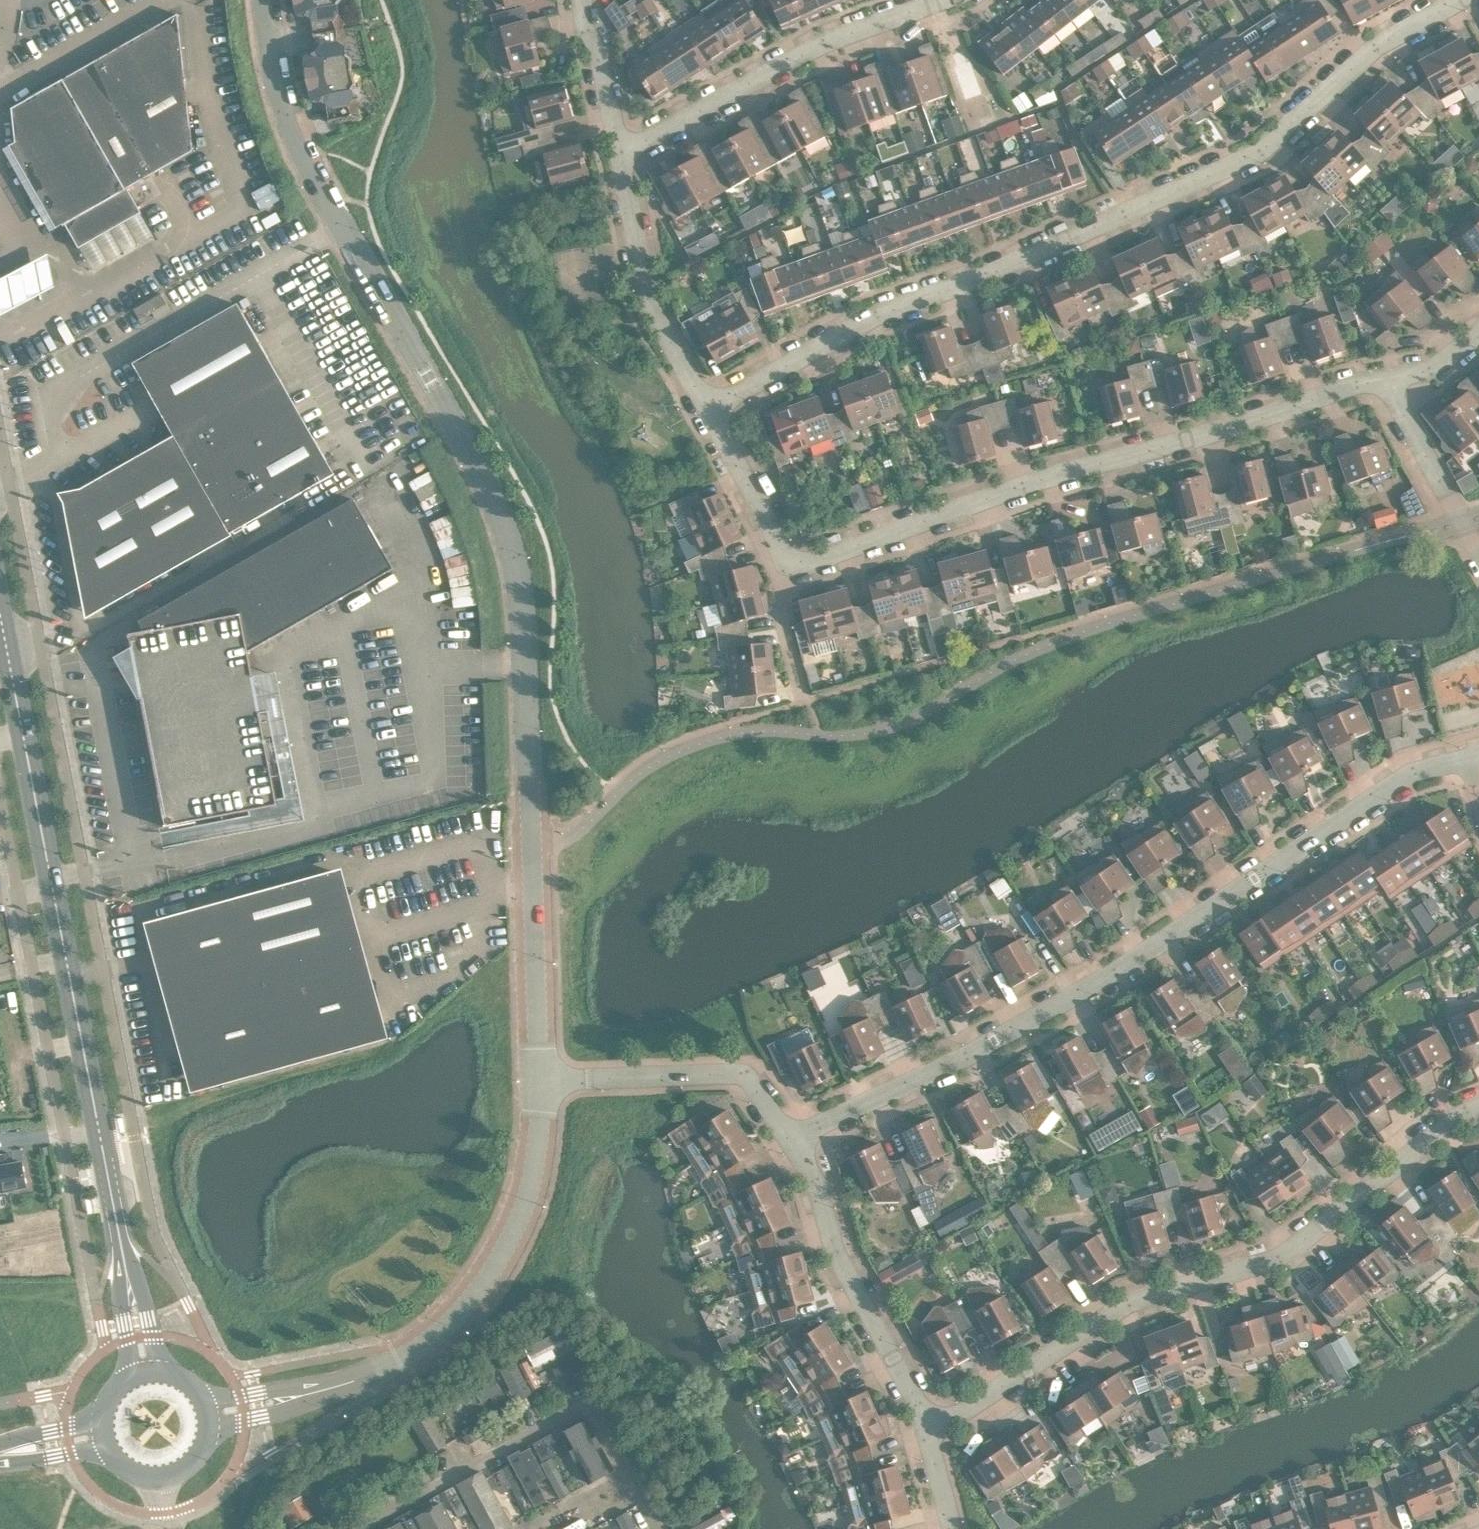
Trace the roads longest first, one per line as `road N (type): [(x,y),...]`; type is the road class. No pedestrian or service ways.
road 1 (residential): [(262,0),(279,106),(510,556),(525,663),(542,1076)]
road 2 (residential): [(705,410),(863,327),(1246,160),(1384,46),(1464,0)]
road 3 (residential): [(791,1143),(1102,983),(1414,772),(1478,753)]
road 4 (secondary): [(145,1372),(0,617)]
road 5 (residential): [(929,1432),(1134,1301),(1276,1261),(1478,1102)]
road 6 (residential): [(788,566),(989,497),(1355,388),(1389,384)]
road 7 (residential): [(542,1076),(540,1155),(518,1231),(475,1297),(406,1356),(352,1381),(207,1415)]
road 8 (residential): [(618,155),(793,55),(944,0)]
road 9 (residential): [(929,1432),(835,1260),(791,1143)]
road 10 (residential): [(791,1143),(747,1071),(542,1076)]
road 11 (residential): [(705,410),(648,308),(618,155)]
road 12 (residential): [(589,1404),(359,1528)]
road 13 (residential): [(1389,384),(1478,556)]
road 14 (residential): [(788,566),(705,410)]
road 15 (residential): [(618,155),(581,0)]
road 16 (residential): [(659,1528),(589,1404)]

